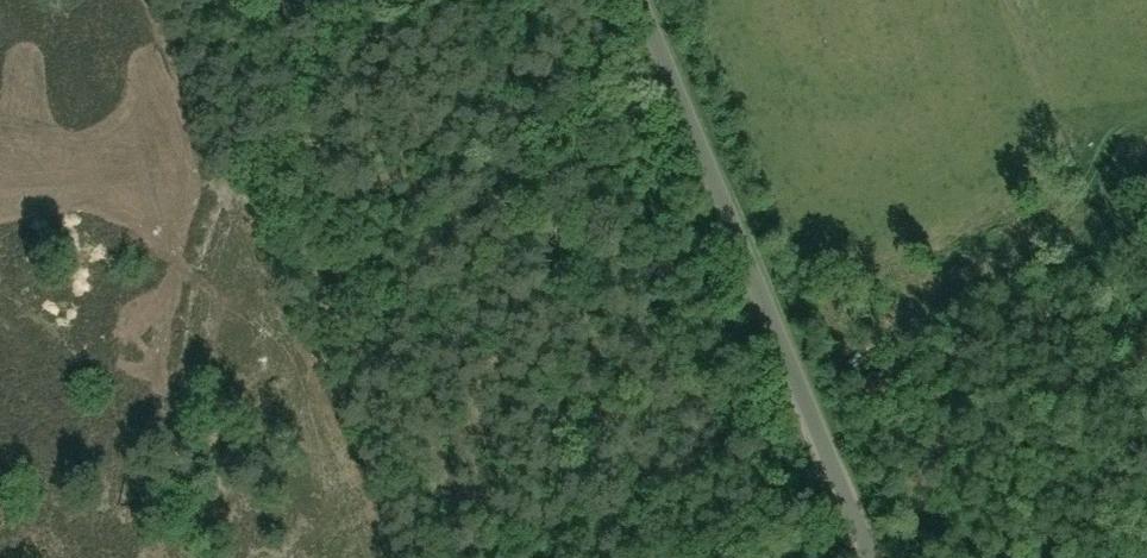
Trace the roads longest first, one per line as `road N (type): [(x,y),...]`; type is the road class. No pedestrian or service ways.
road 1 (unclassified): [(877,557),(638,0)]
road 2 (track): [(873,549),(924,529),(931,504),(917,415),(920,322)]

